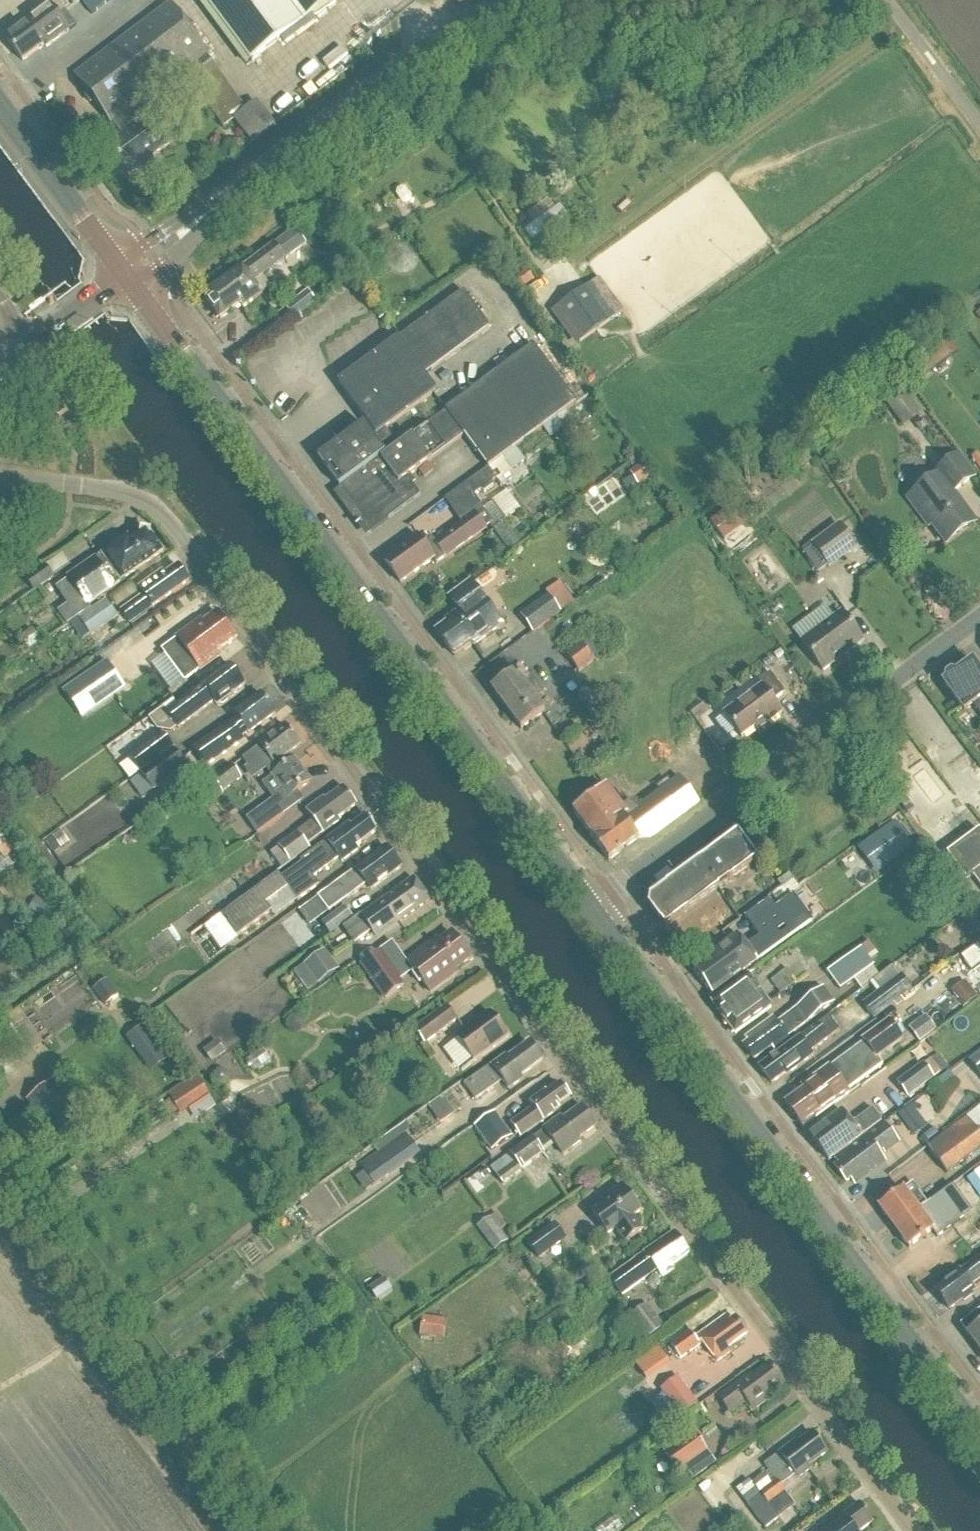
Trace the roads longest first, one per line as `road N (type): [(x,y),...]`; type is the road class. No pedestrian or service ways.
road 1 (unclassified): [(913,1530),(161,510),(127,495),(0,477)]
road 2 (secondary): [(576,903),(125,277)]
road 3 (secondary): [(979,1453),(576,903)]
road 4 (unclassified): [(576,903),(979,614)]
road 5 (tertiary): [(125,277),(412,62),(477,20),(529,0)]
road 6 (unclassified): [(0,1179),(258,1530)]
road 7 (secondary): [(125,277),(0,106)]

